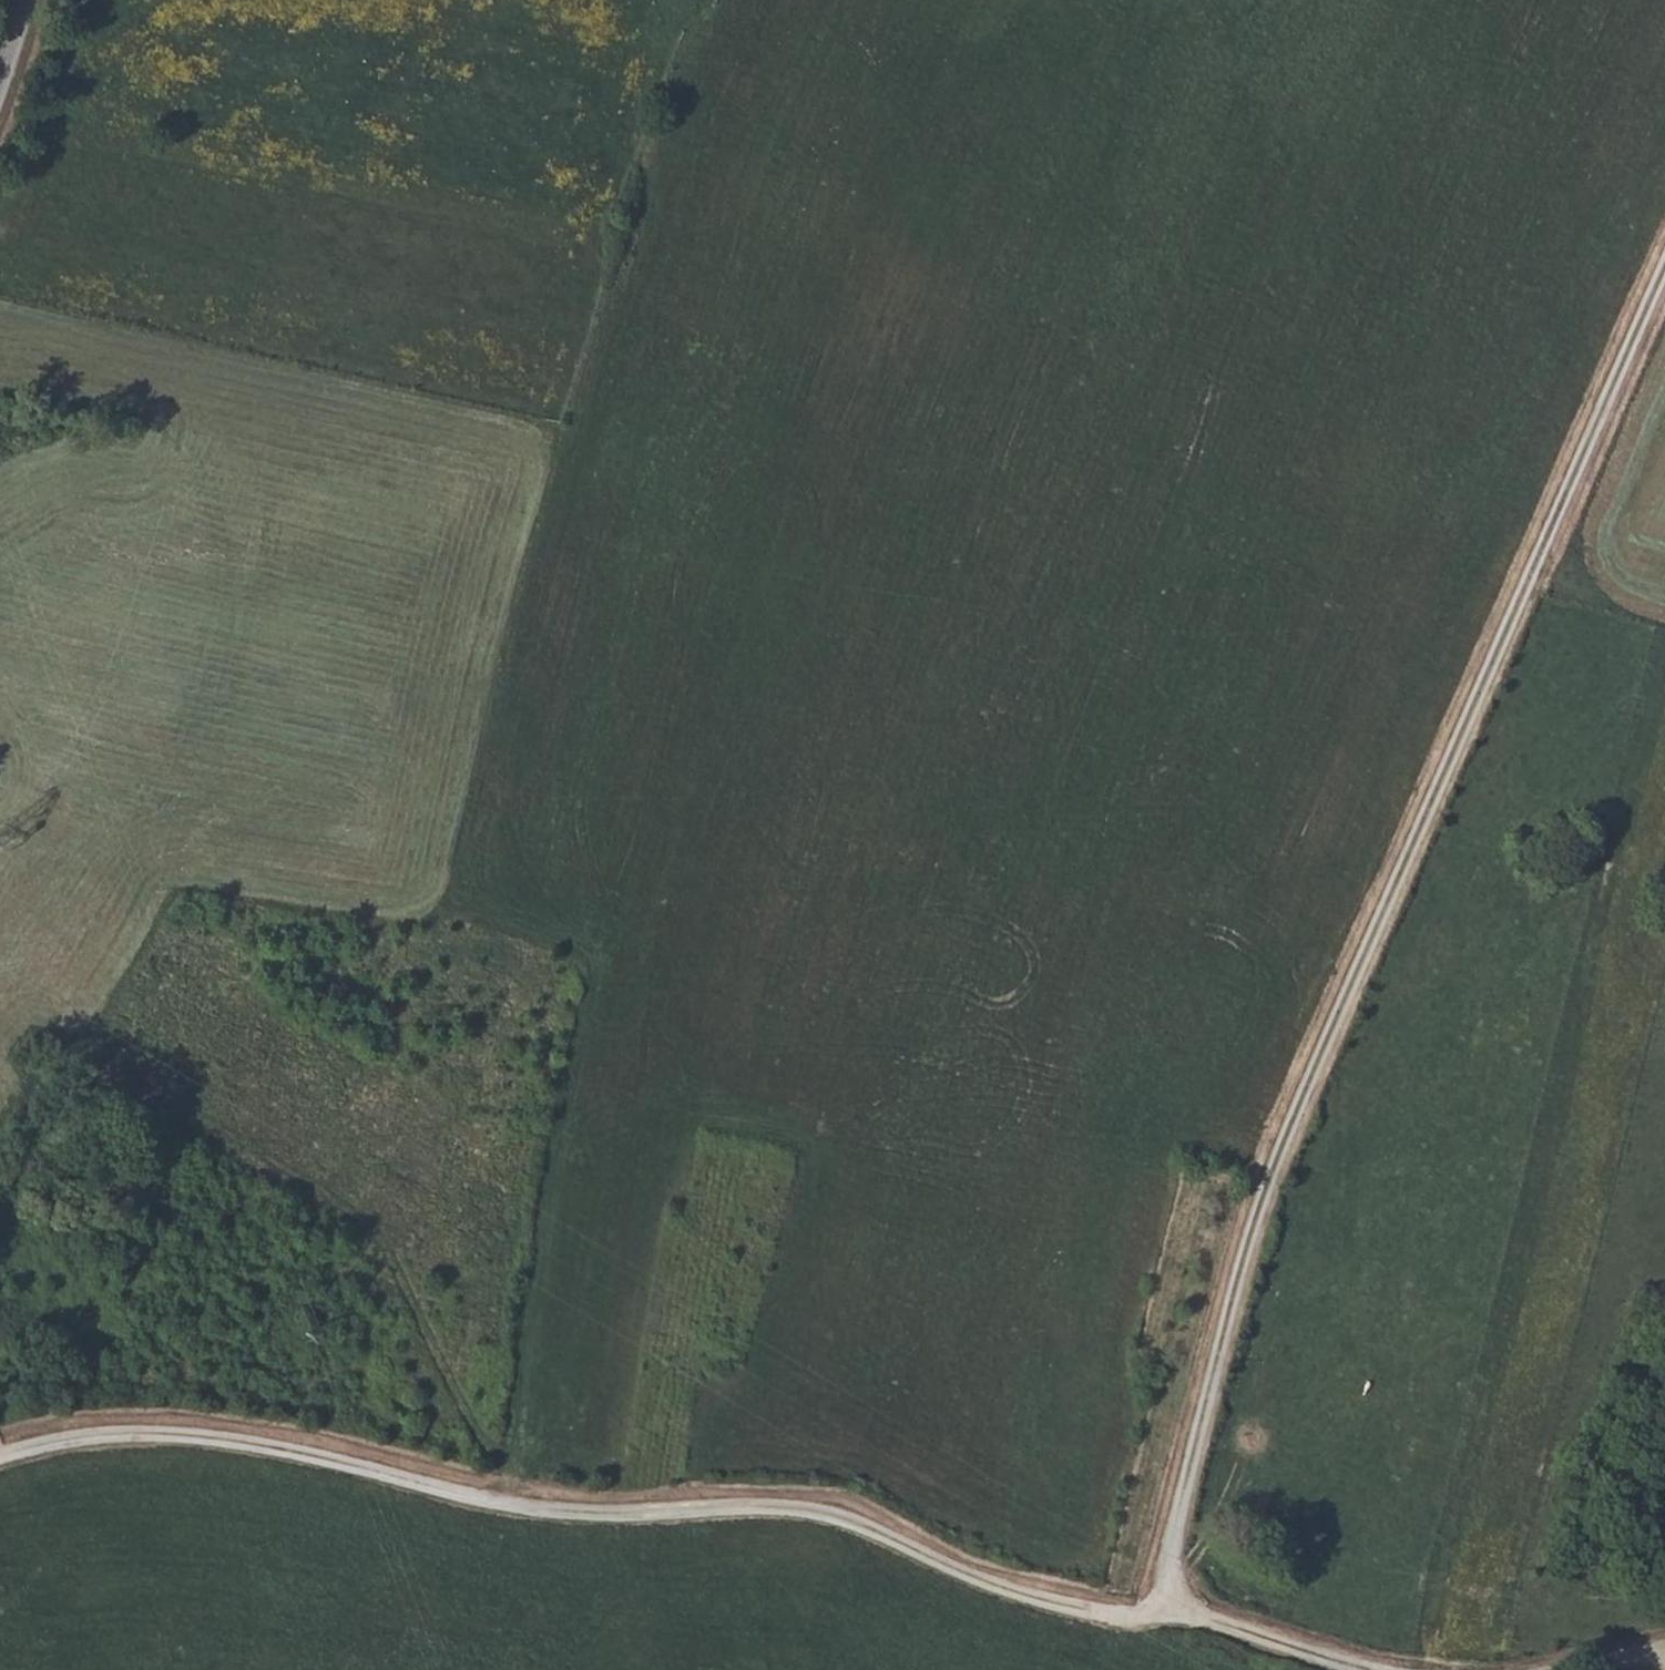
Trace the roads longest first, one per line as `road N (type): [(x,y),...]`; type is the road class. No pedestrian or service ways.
road 1 (track): [(1149,1612),(1169,1571),(1255,1219),(1664,270)]
road 2 (track): [(0,1456),(75,1439),(163,1434),(565,1514),(809,1510),(940,1568),(1149,1612),(1336,1669)]

